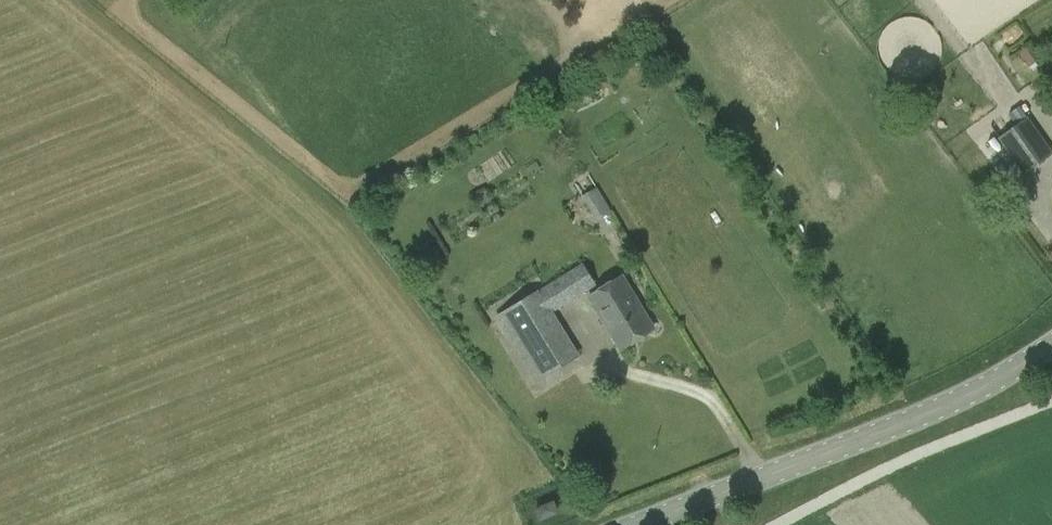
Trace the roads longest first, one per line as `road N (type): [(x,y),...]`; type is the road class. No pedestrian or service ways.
road 1 (tertiary): [(637,524),(949,403),(1051,344)]

